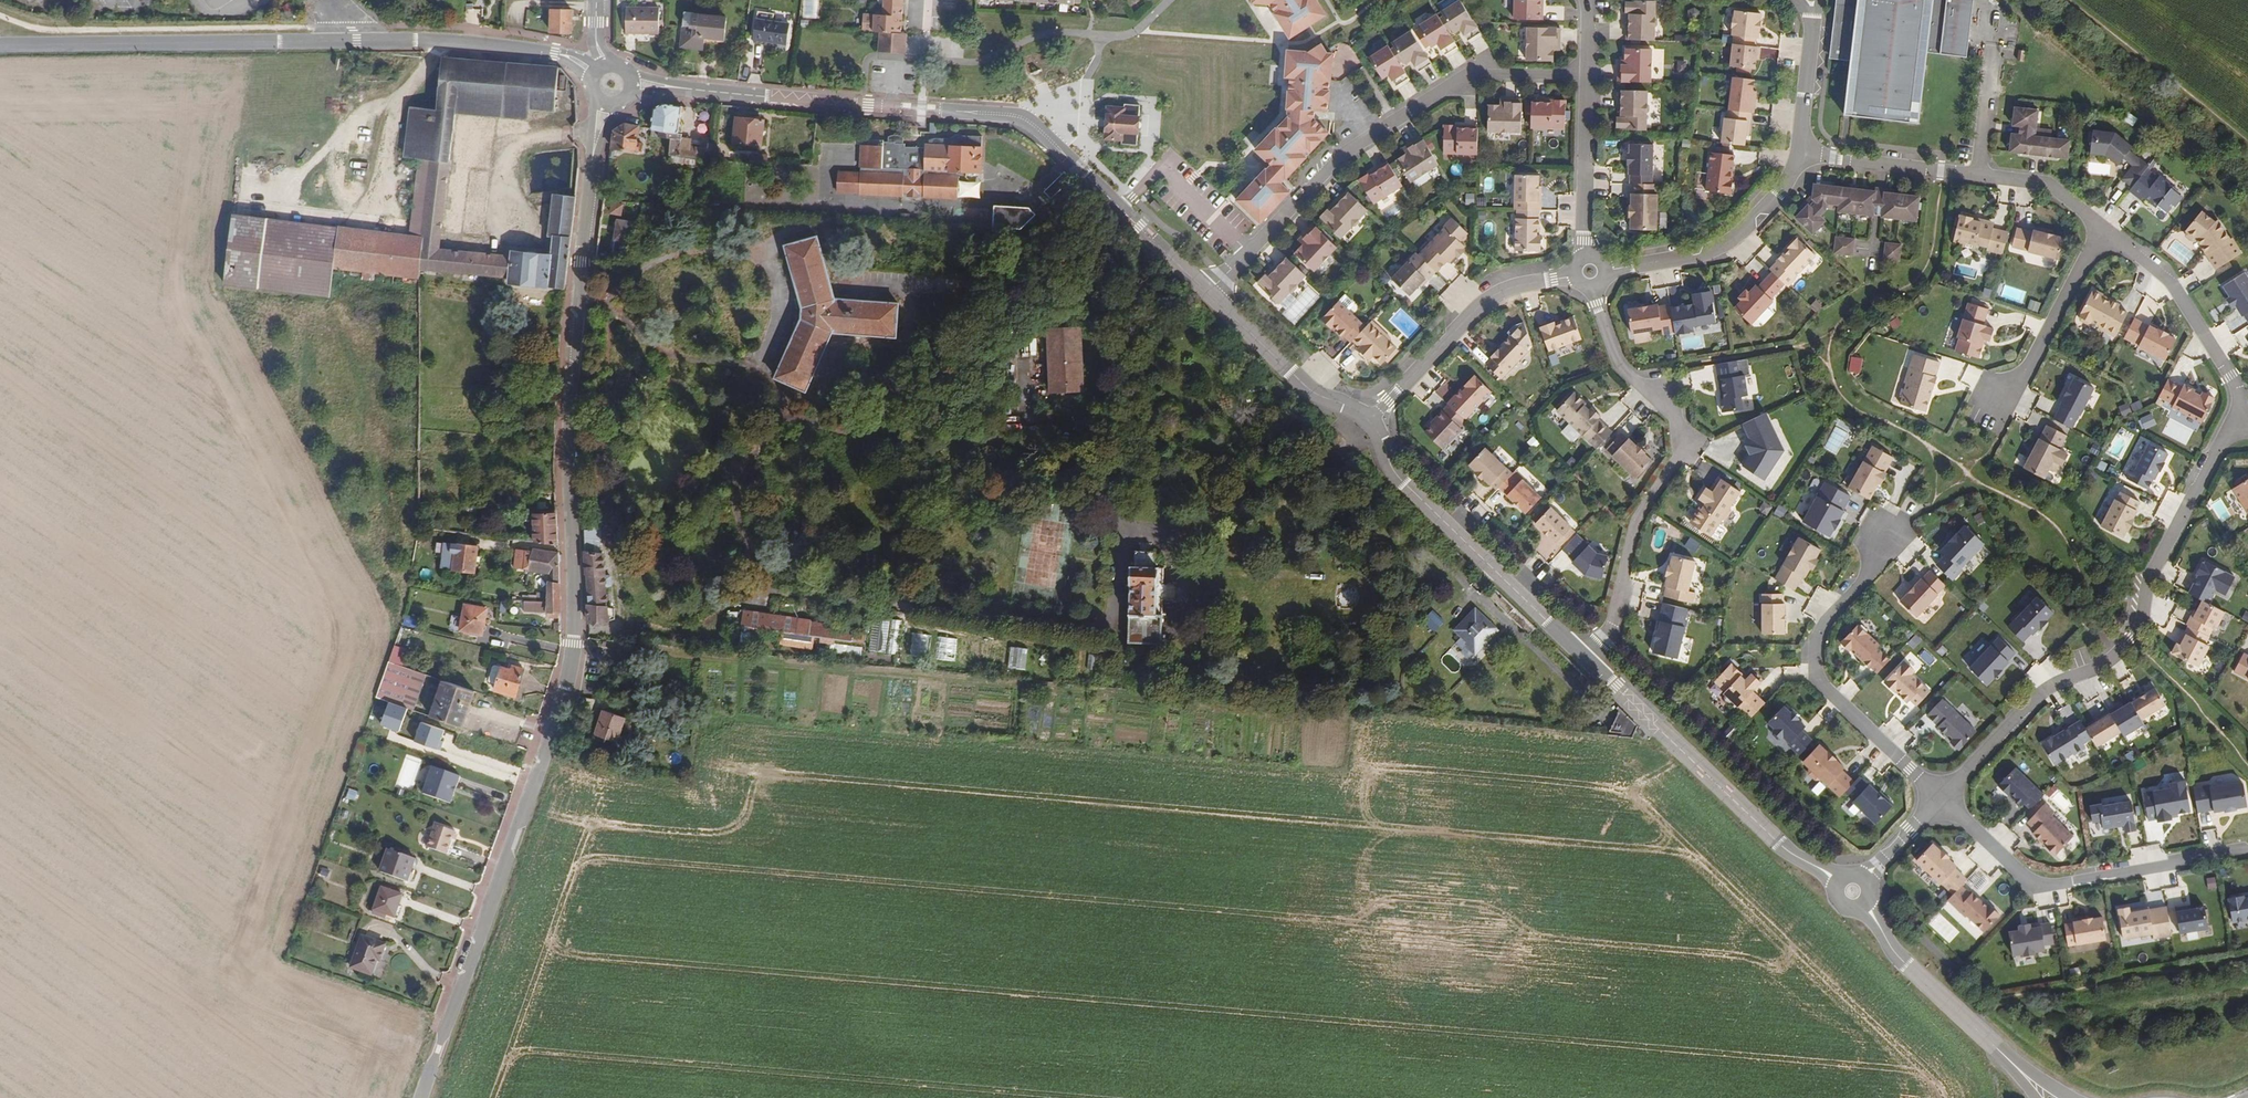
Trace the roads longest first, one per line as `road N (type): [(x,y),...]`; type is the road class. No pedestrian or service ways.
road 1 (unclassified): [(596,134),(568,361),(569,646),(559,698),(416,1097)]
road 2 (unclassified): [(0,45),(356,41),(556,54)]
road 3 (residential): [(1945,801),(2040,697),(2094,672),(2139,629),(2152,575),(2222,445),(2244,422)]
road 4 (residential): [(672,87),(1018,116),(1122,206)]
road 5 (residential): [(1593,287),(1624,369),(1677,417),(1684,441),(1636,525),(1616,621),(1585,655)]
road 6 (residential): [(1945,801),(1816,674),(1823,633),(1892,542)]
road 7 (residential): [(2247,850),(2037,883),(1945,801)]
road 8 (residential): [(1802,158),(2039,180),(2106,233)]
road 9 (residential): [(1585,655),(1396,475),(1369,419)]
road 10 (residential): [(1811,863),(1779,843),(1585,655)]
road 11 (residential): [(1207,290),(1331,161),(1407,111)]
road 12 (residential): [(1576,276),(1488,299),(1369,419)]
road 13 (residential): [(2106,233),(2167,279),(2232,374),(2244,422)]
road 14 (residential): [(1802,158),(1772,203),(1720,249),(1606,270)]
road 15 (residential): [(1369,419),(1307,389),(1207,290)]
road 16 (residential): [(1996,402),(2029,369),(2106,233)]
road 17 (residential): [(1589,75),(1478,73),(1407,111)]
road 18 (residential): [(1589,75),(1587,257)]
road 19 (residential): [(1886,935),(1998,1054)]
road 20 (residential): [(1816,15),(1802,158)]

